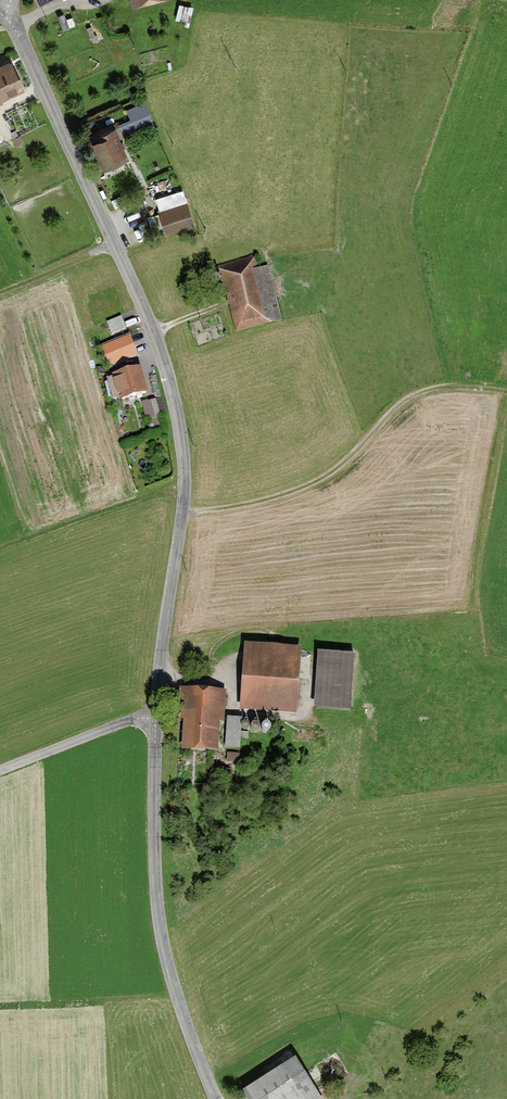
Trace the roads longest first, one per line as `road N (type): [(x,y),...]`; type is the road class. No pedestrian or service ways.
road 1 (tertiary): [(12,27),(152,330),(171,389),(182,449),(181,516),(152,715)]
road 2 (tertiary): [(152,715),(156,911),(178,1007),(214,1098)]
road 3 (track): [(506,390),(422,391),(296,490),(181,516)]
road 4 (unclassified): [(152,715),(0,770)]

